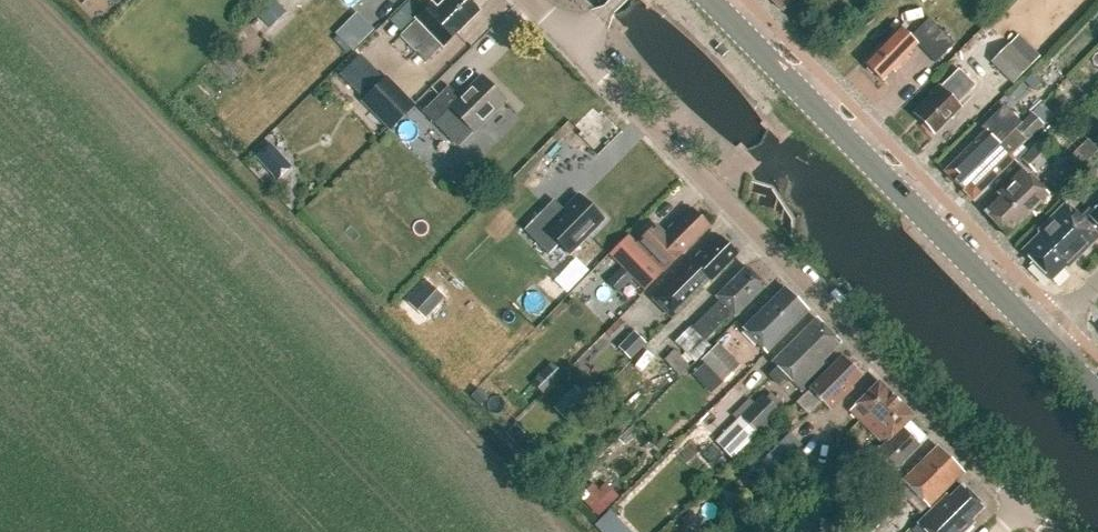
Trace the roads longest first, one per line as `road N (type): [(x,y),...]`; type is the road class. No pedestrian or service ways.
road 1 (residential): [(1047,531),(572,47)]
road 2 (secondary): [(1043,341),(707,0)]

